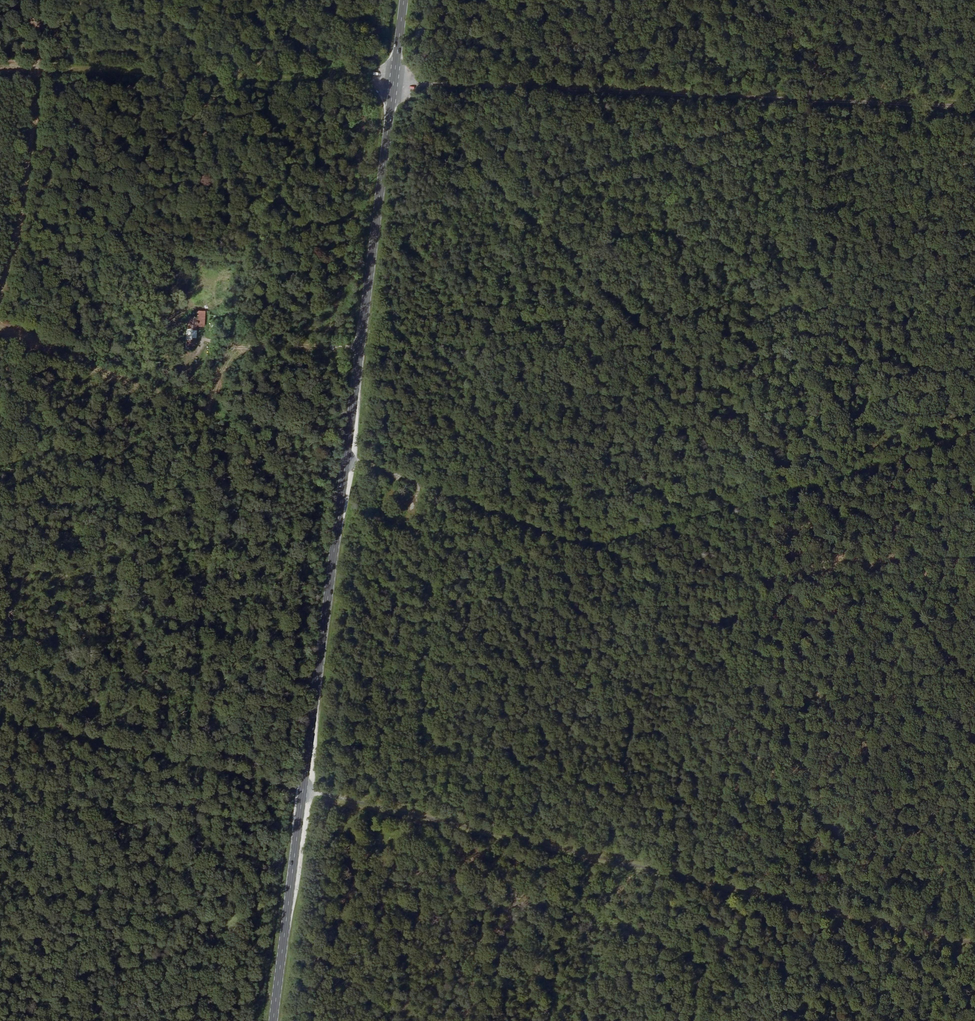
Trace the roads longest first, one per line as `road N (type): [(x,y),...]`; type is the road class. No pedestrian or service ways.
road 1 (track): [(974,433),(592,548),(0,330)]
road 2 (primary): [(405,0),(273,1020)]
road 3 (track): [(303,786),(974,946)]
road 4 (track): [(394,84),(974,107)]
road 5 (track): [(0,68),(394,84)]
road 6 (track): [(31,0),(34,69),(22,203),(0,284)]

